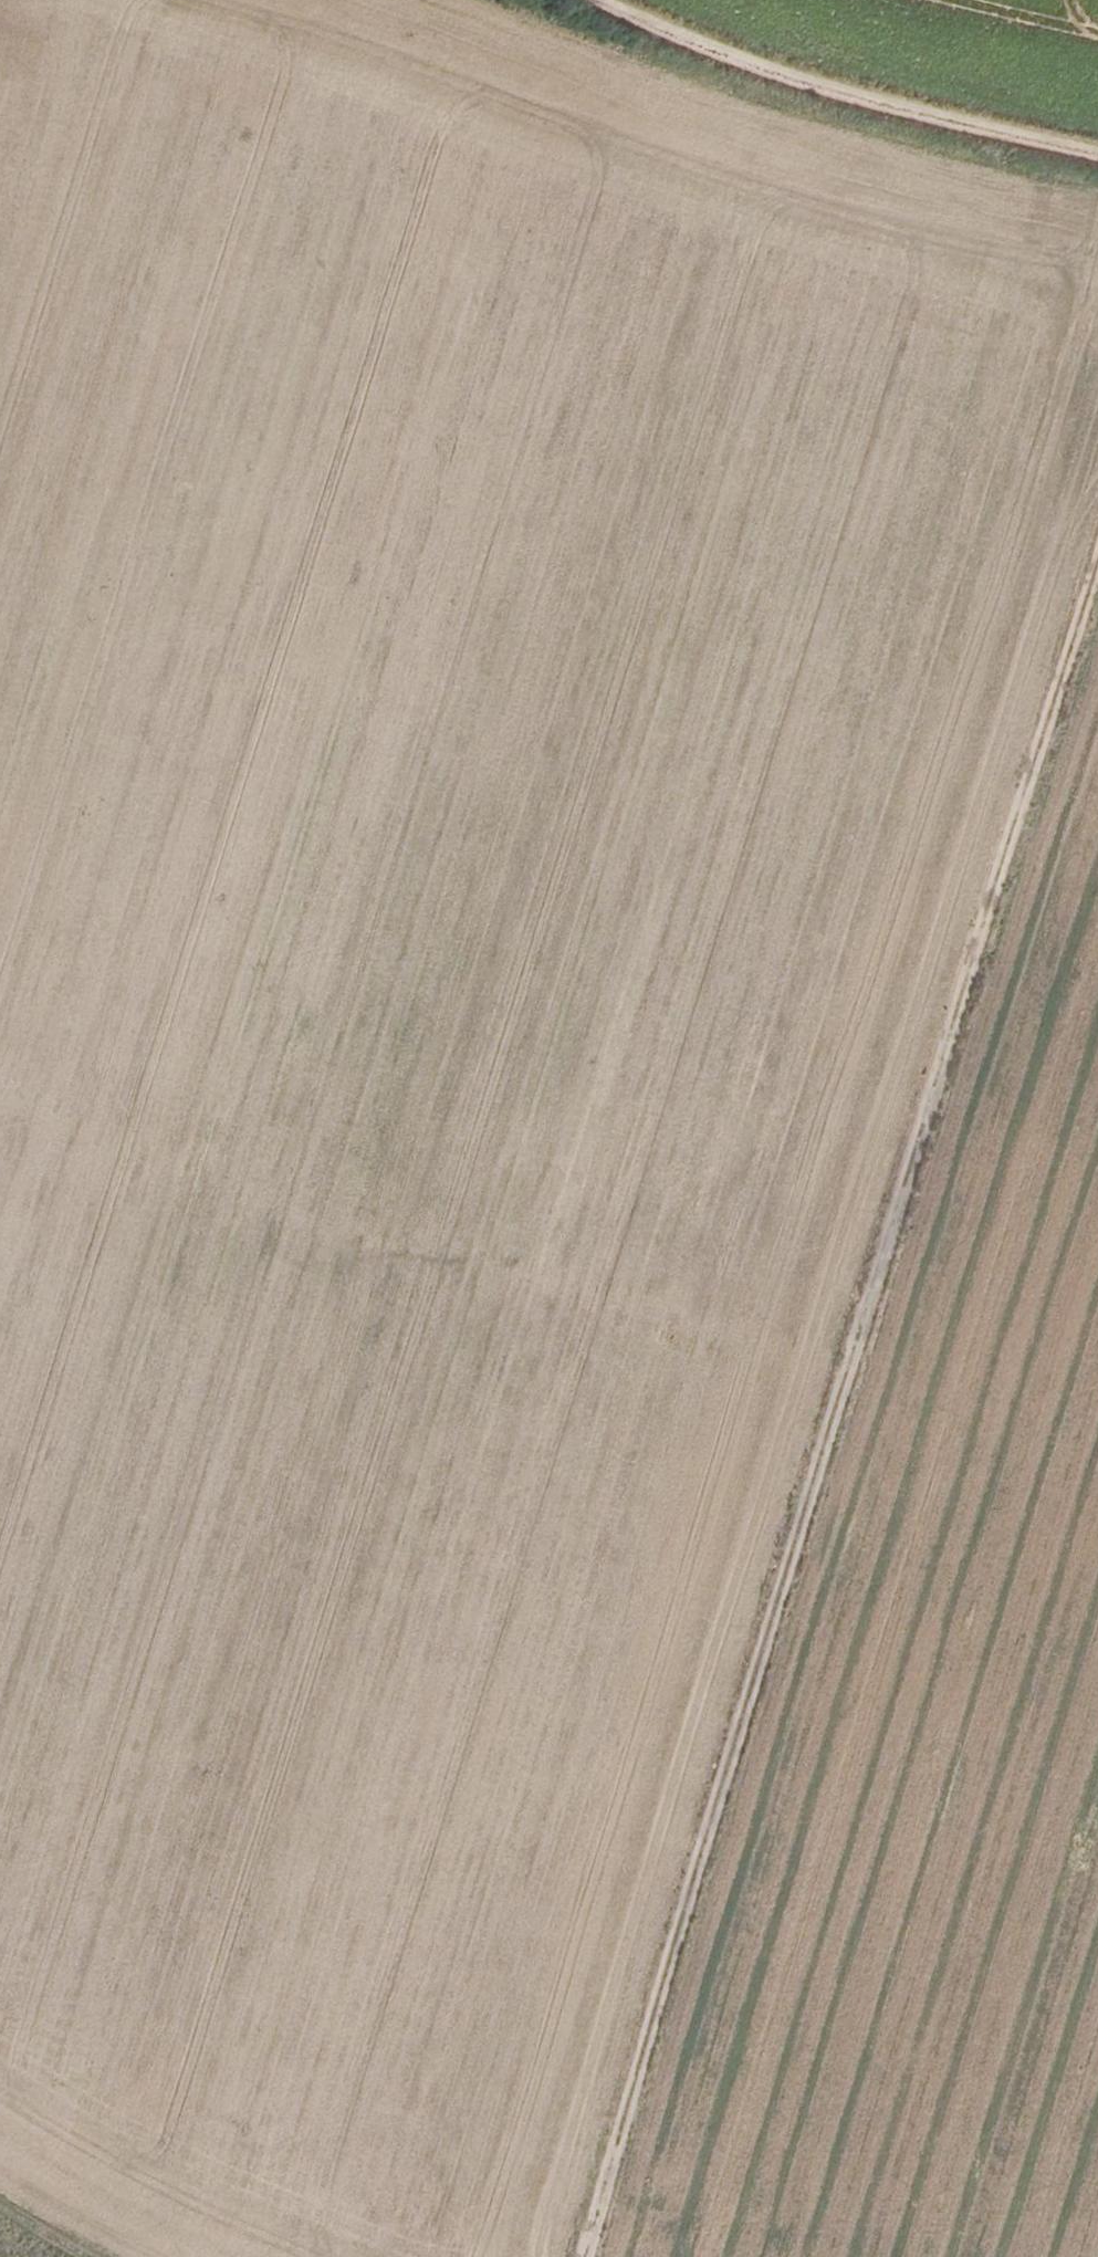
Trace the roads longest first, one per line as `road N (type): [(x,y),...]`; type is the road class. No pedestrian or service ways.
road 1 (track): [(584,2256),(830,1424),(1097,563)]
road 2 (track): [(1097,155),(806,84),(601,0)]

